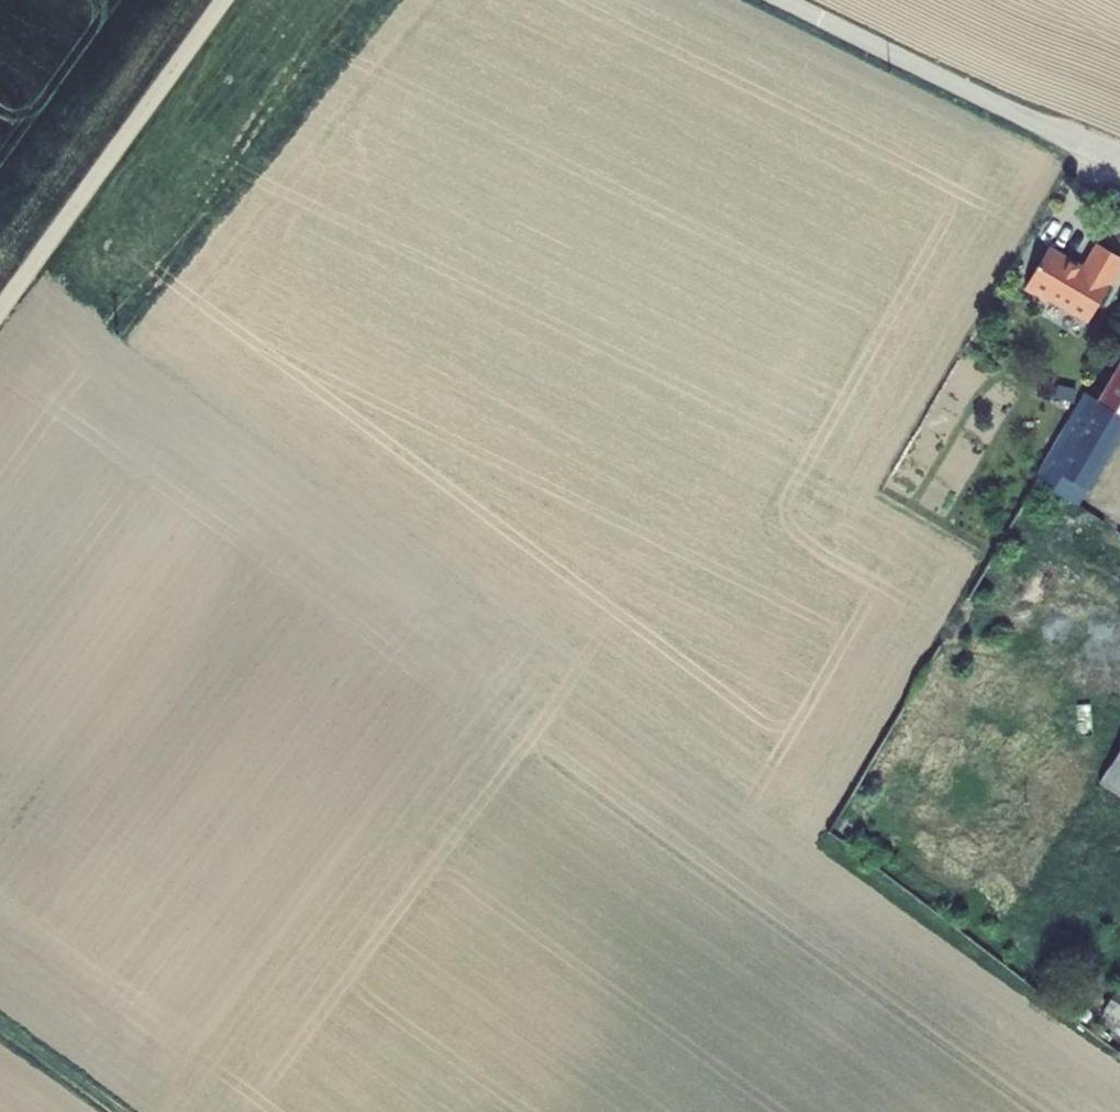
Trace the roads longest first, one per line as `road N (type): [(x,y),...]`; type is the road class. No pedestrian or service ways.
road 1 (unclassified): [(0,308),(222,0)]
road 2 (unclassified): [(786,0),(1082,141)]

